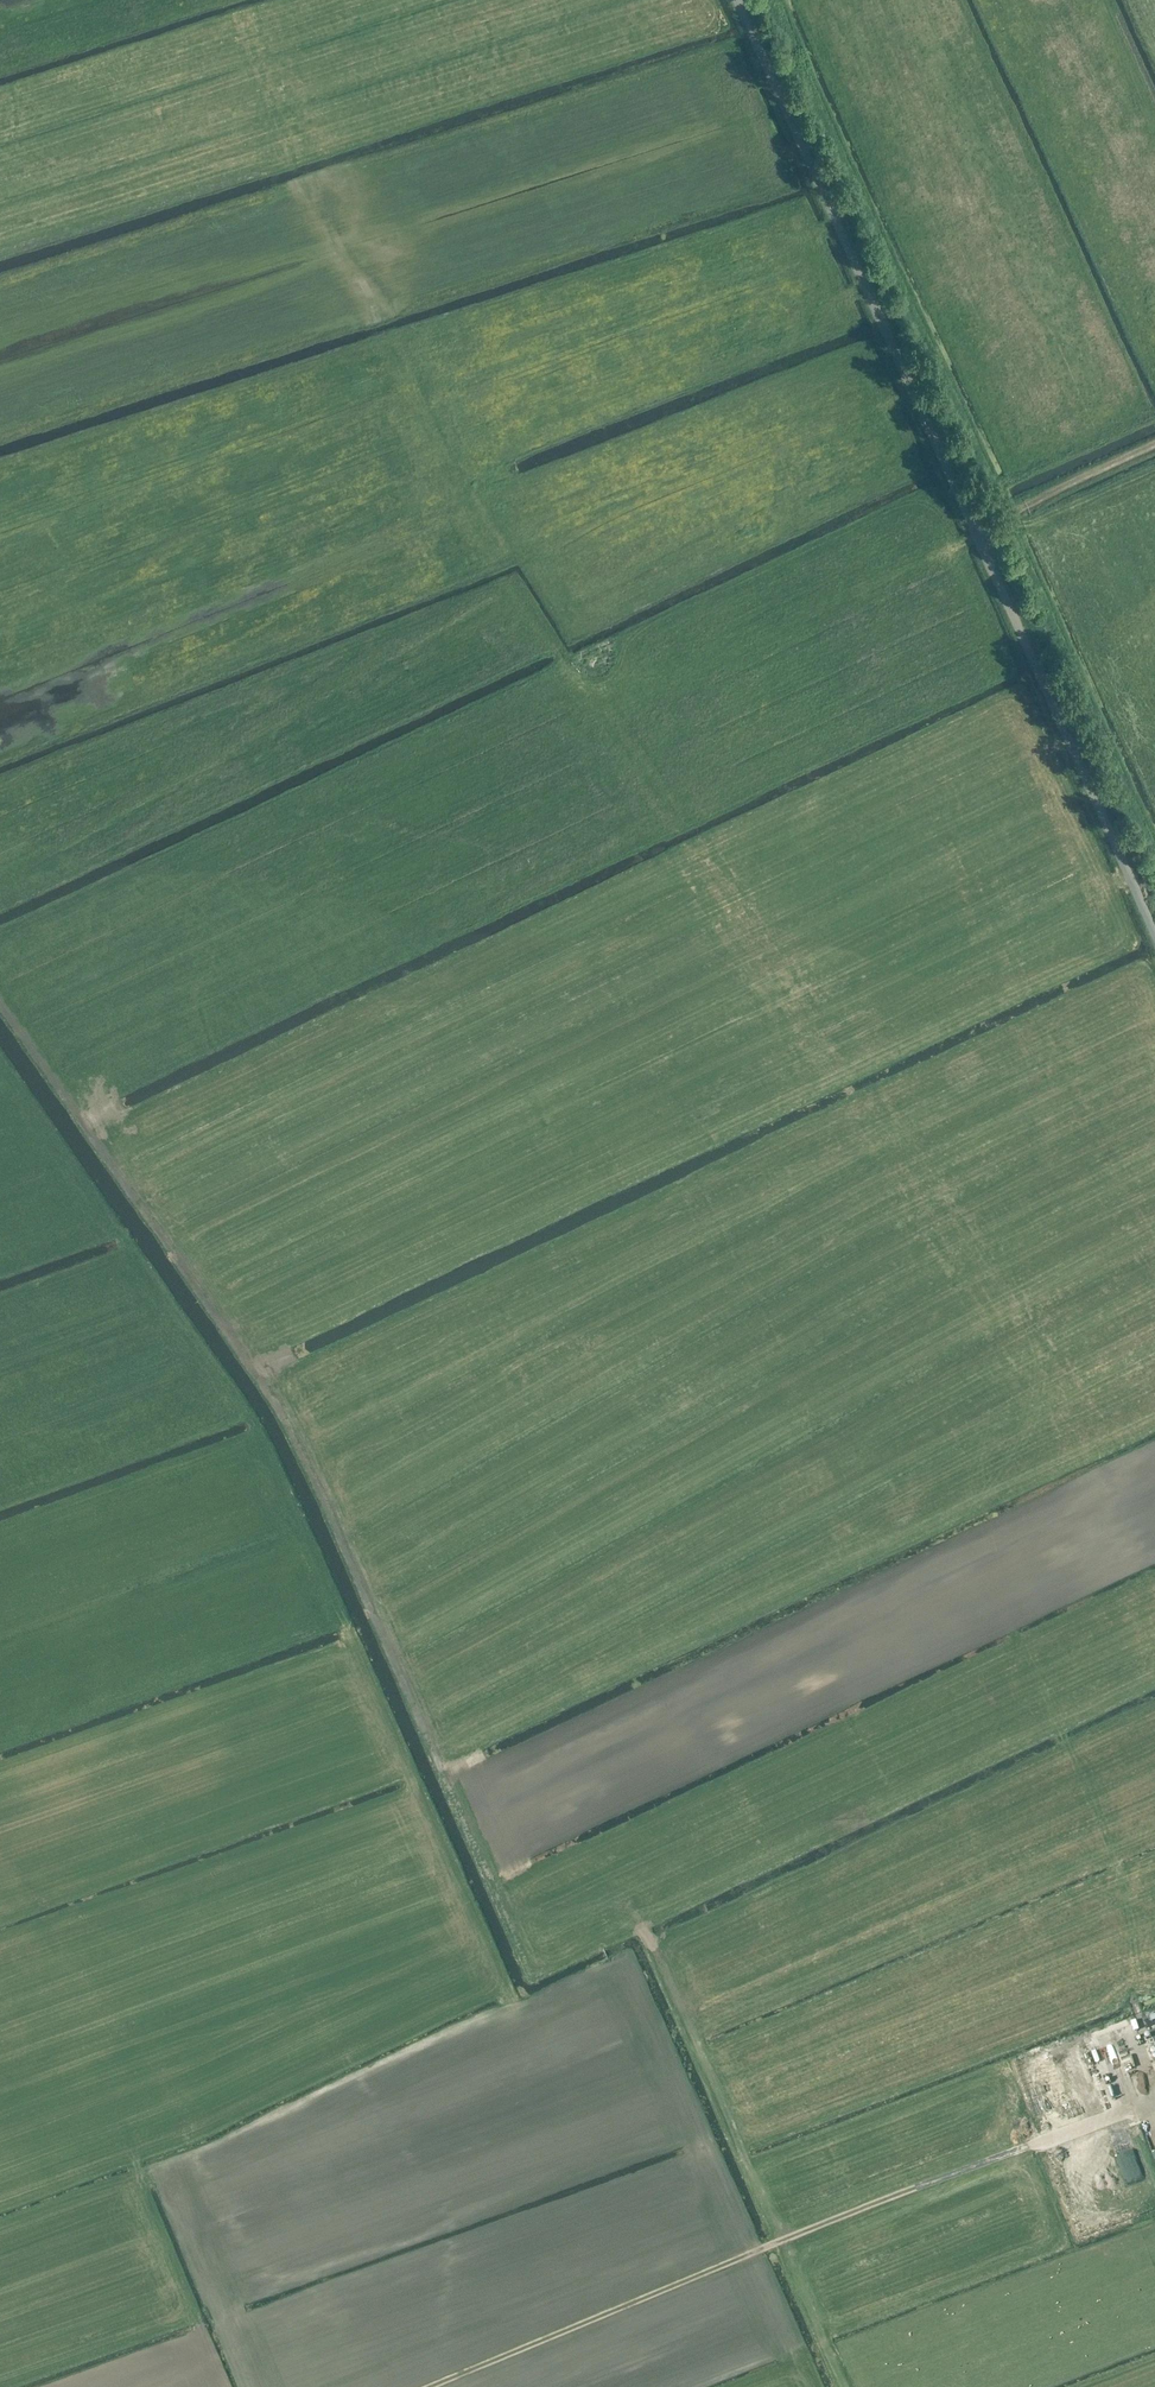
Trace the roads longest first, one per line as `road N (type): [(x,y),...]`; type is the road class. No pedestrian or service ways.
road 1 (unclassified): [(1154,940),(736,0)]
road 2 (track): [(1154,2108),(975,2167),(431,2386)]

